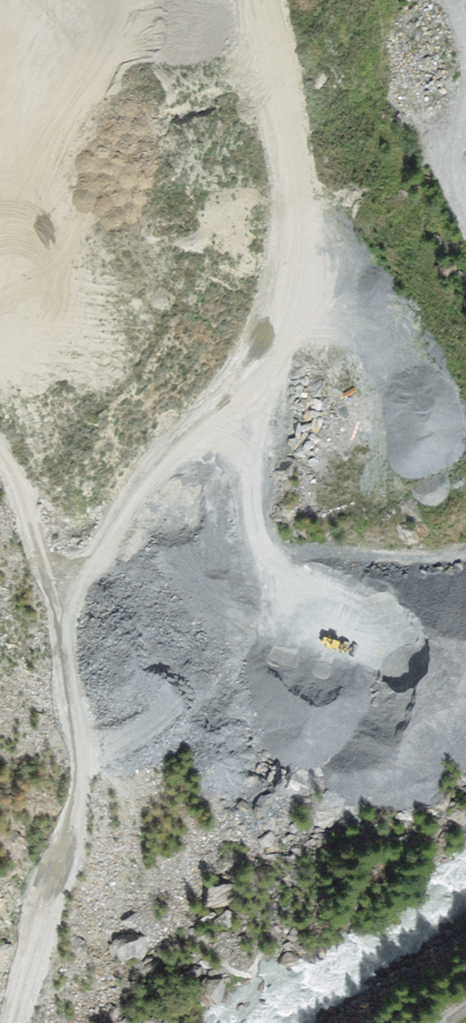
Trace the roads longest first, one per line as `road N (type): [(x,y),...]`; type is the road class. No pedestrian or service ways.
road 1 (track): [(465,547),(416,558),(284,550),(250,525),(234,421),(193,435),(61,613)]
road 2 (track): [(0,454),(61,613),(82,746),(81,788),(14,1022)]

